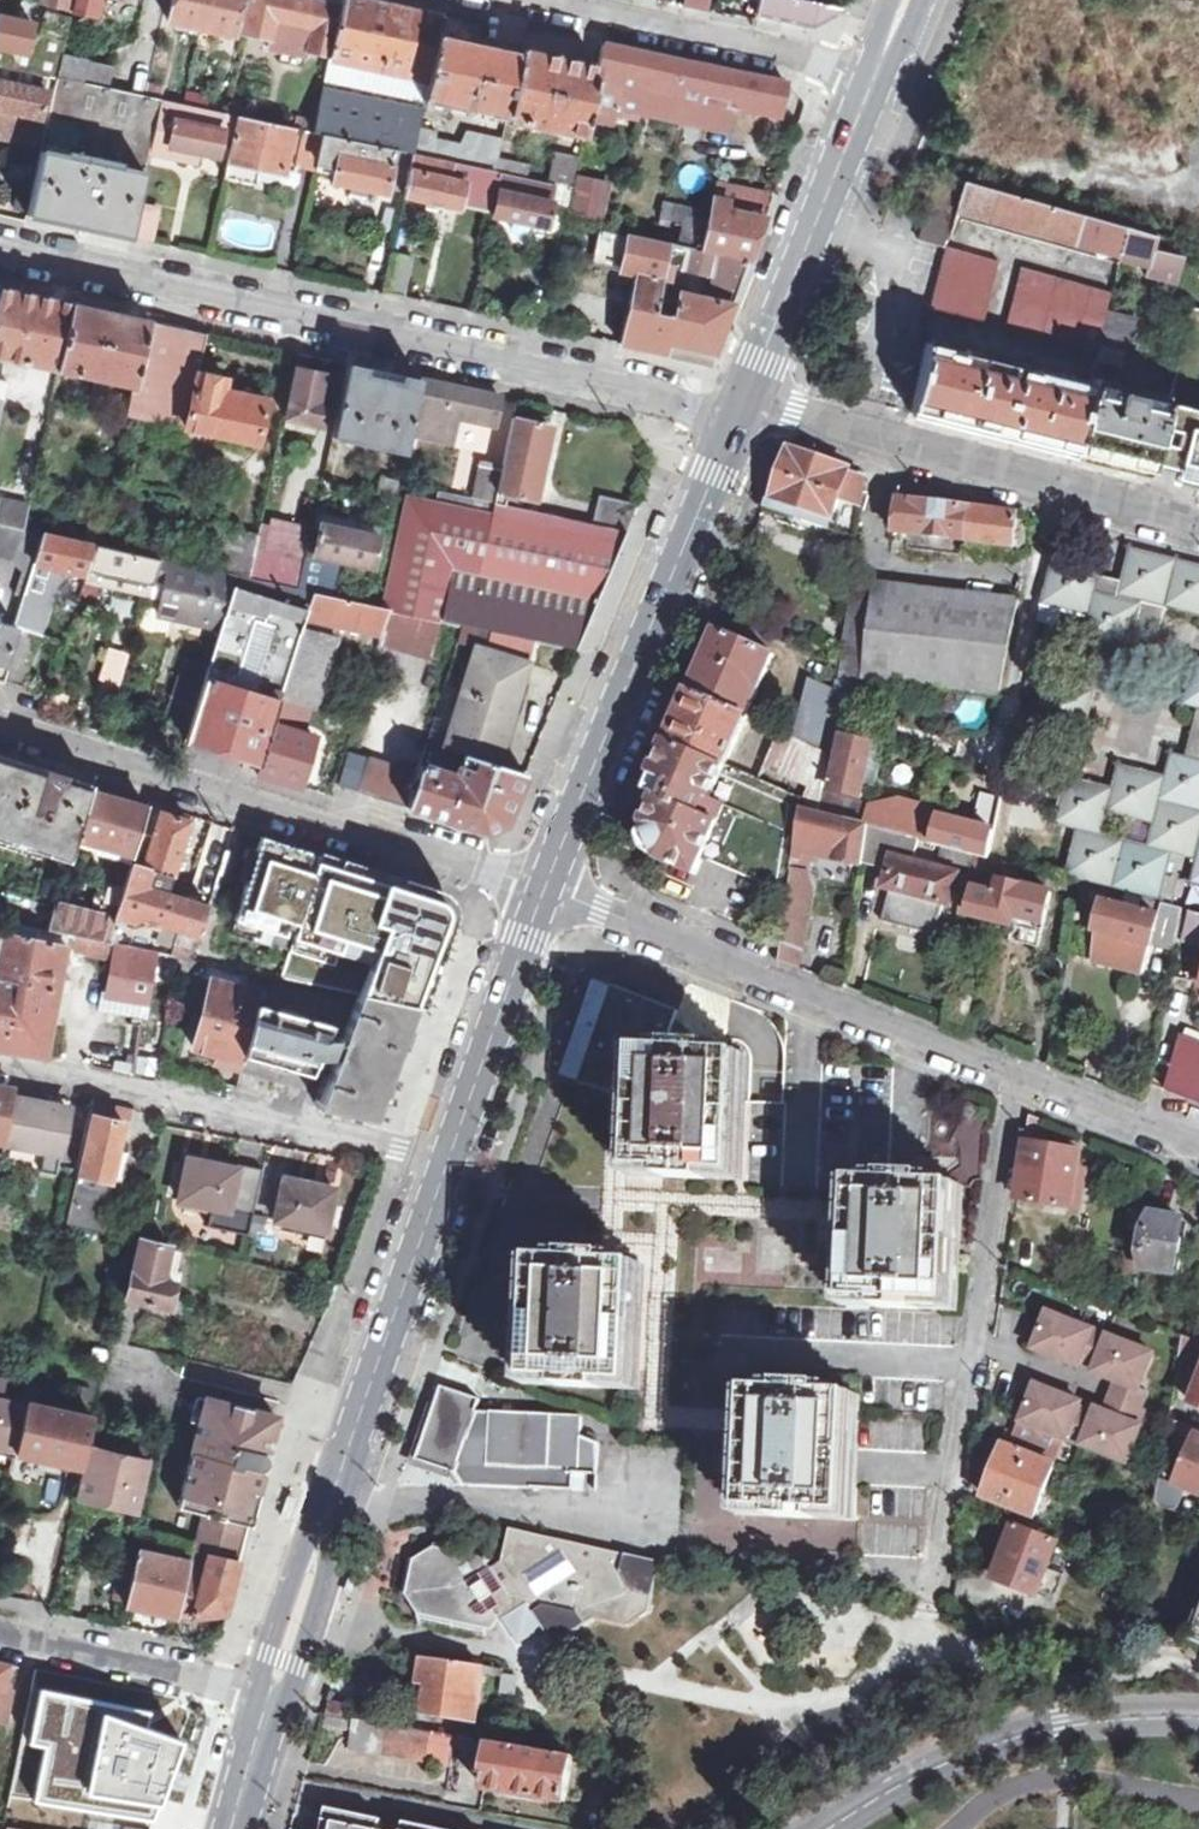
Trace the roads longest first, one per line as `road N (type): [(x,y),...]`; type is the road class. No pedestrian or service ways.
road 1 (tertiary): [(273,1692),(541,890)]
road 2 (unclassified): [(0,248),(745,409)]
road 3 (unclassified): [(0,725),(541,890)]
road 4 (unclassified): [(1011,1076),(927,1609)]
road 5 (tertiary): [(541,890),(745,409)]
road 6 (unclassified): [(1011,1076),(541,890)]
road 7 (residential): [(745,409),(1198,519)]
road 8 (tertiary): [(1198,1716),(1065,1725),(935,1760),(823,1828)]
road 9 (residential): [(516,0),(874,77)]
road 10 (tertiary): [(745,409),(874,77)]
road 11 (unclassified): [(273,1692),(0,1638)]
road 12 (unclassified): [(1198,1150),(1011,1076)]
road 13 (tertiary): [(234,1828),(273,1692)]

